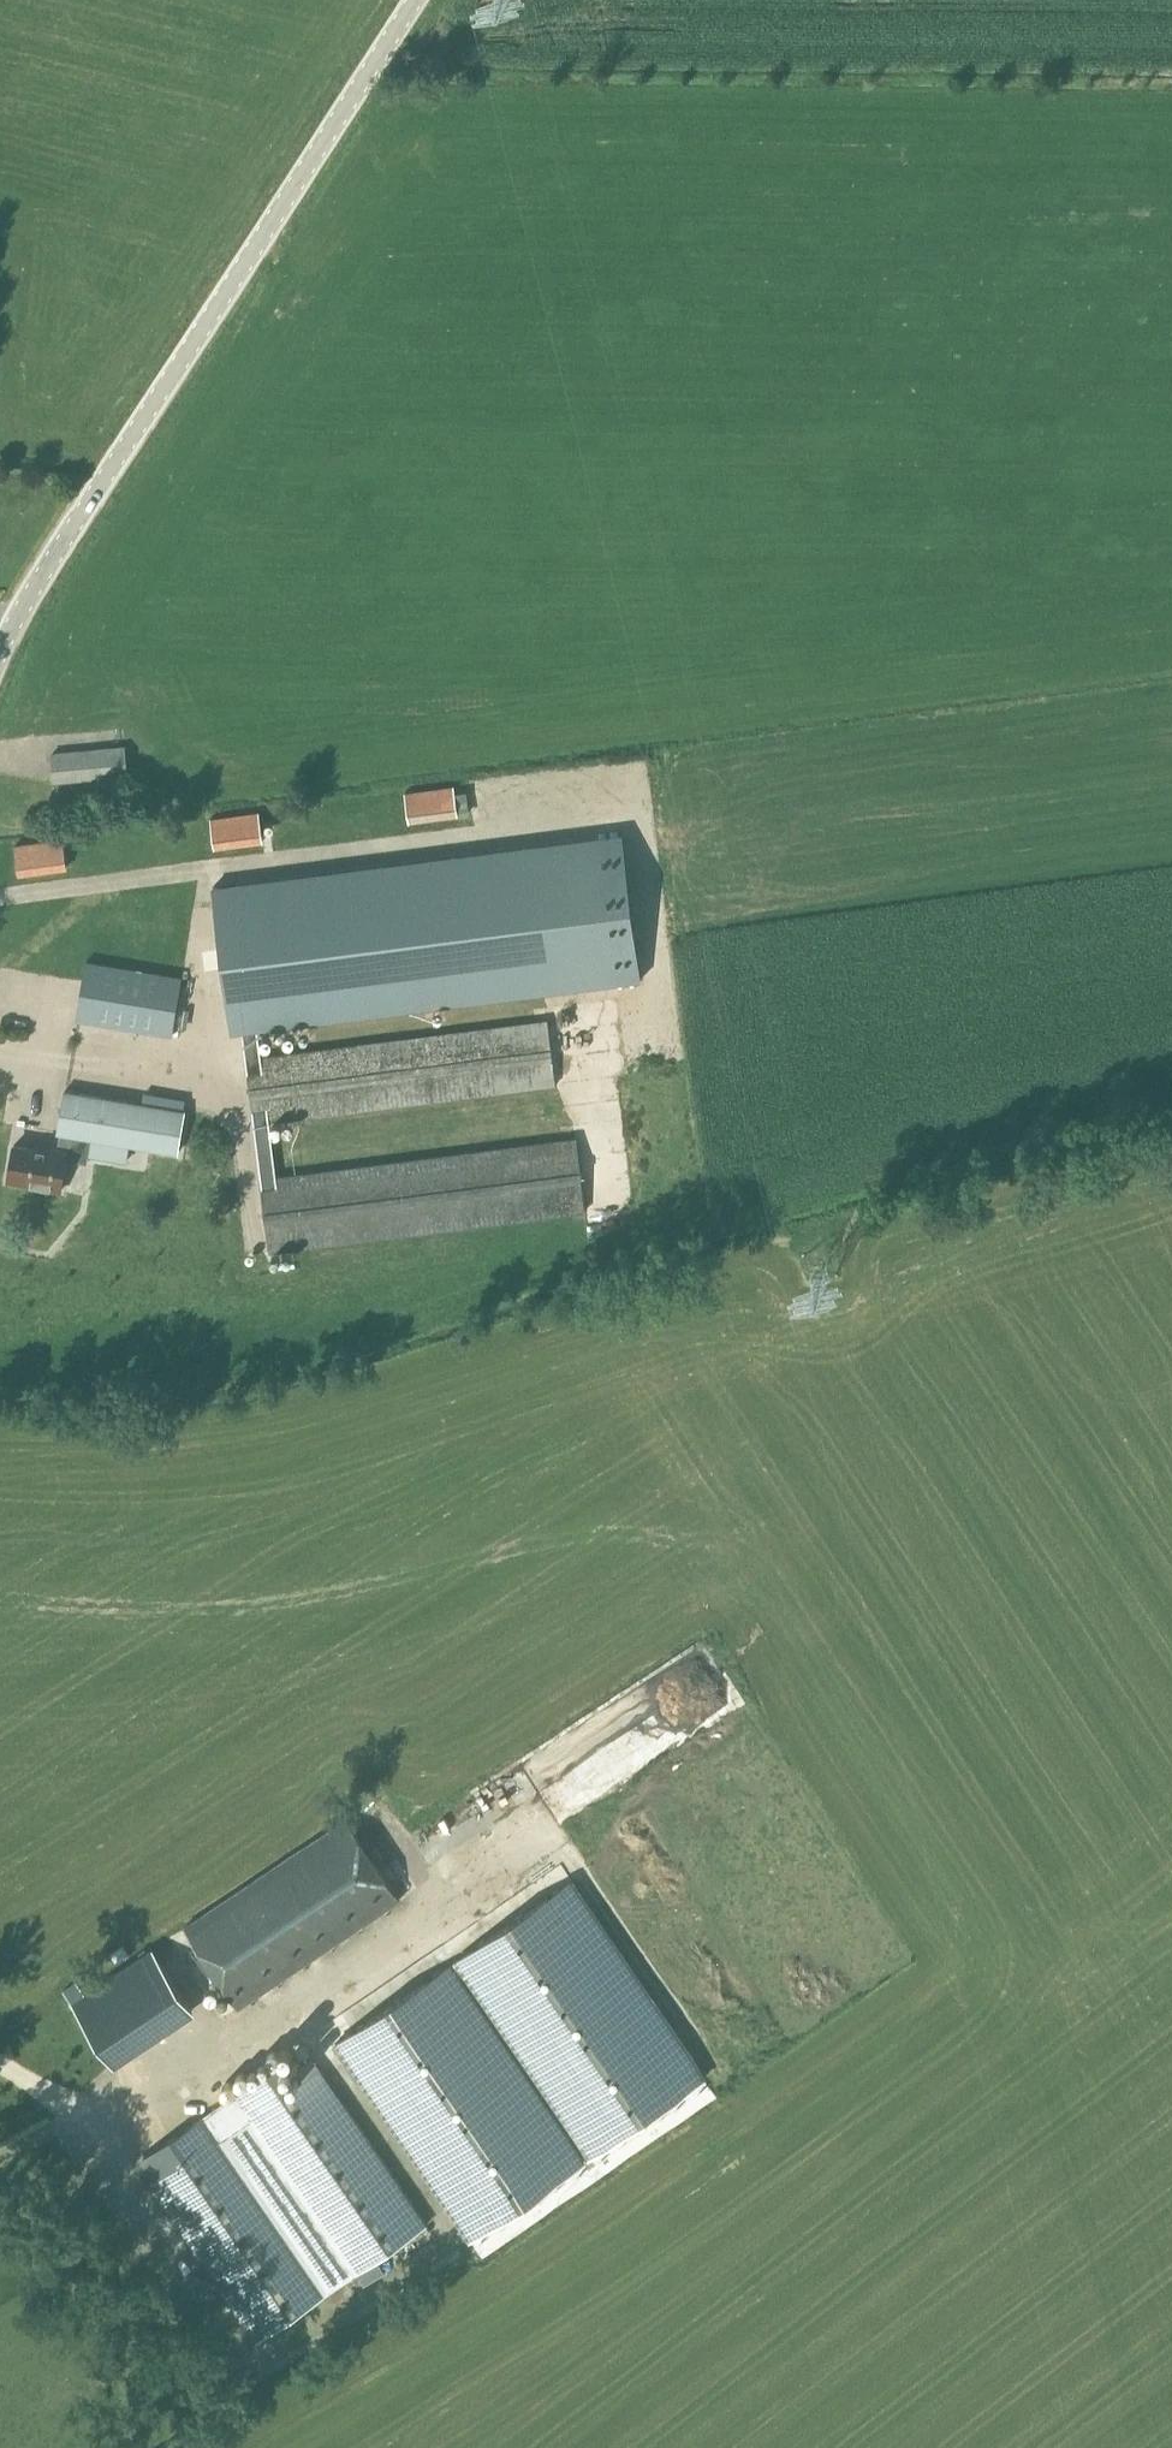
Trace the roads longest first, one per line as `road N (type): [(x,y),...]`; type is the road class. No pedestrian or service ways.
road 1 (unclassified): [(0,648),(411,0)]

